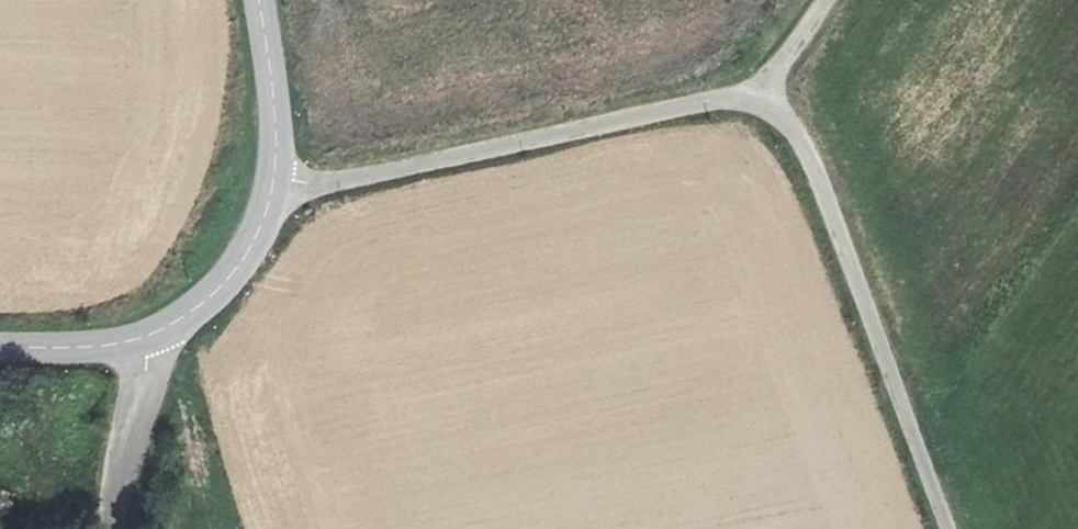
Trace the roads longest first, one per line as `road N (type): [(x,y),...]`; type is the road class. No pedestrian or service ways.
road 1 (residential): [(761,109),(714,100),(311,186),(273,186)]
road 2 (residential): [(948,528),(790,129),(761,109)]
road 3 (unclassified): [(154,334),(123,435),(109,528)]
road 4 (tertiary): [(154,334),(229,278),(248,254),(273,186)]
road 5 (tertiary): [(273,186),(277,126),(259,0)]
road 6 (tertiary): [(0,347),(87,347),(154,334)]
road 7 (unclassified): [(761,109),(822,0)]

